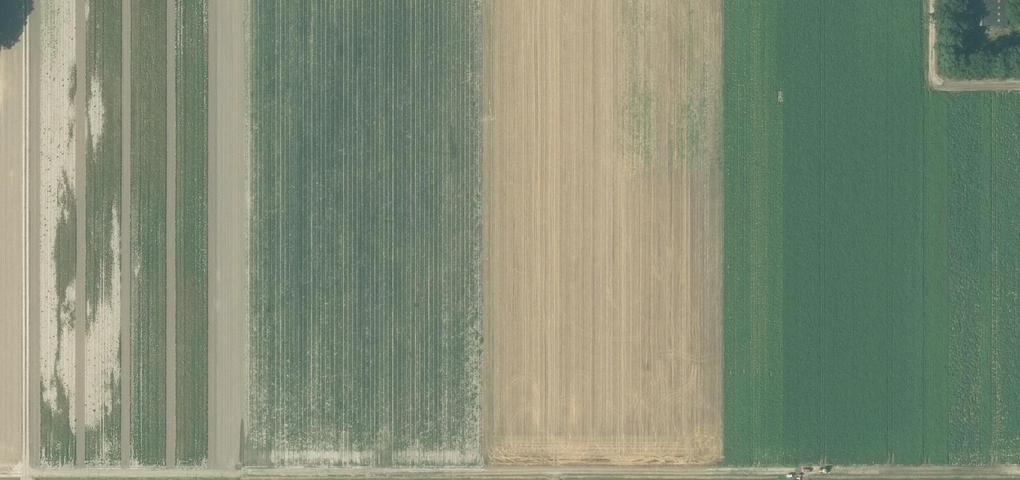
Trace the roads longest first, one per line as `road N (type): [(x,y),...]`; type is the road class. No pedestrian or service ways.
road 1 (track): [(0,476),(26,476),(24,0)]

